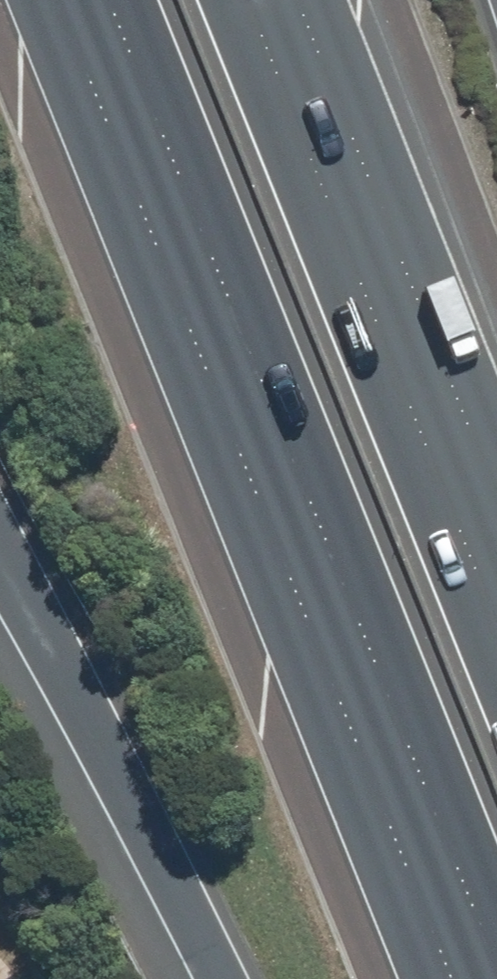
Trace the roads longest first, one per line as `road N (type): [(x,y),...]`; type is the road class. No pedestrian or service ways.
road 1 (motorway): [(496,977),(101,0)]
road 2 (motorway): [(253,0),(496,610)]
road 3 (motorway): [(187,978),(0,618)]

